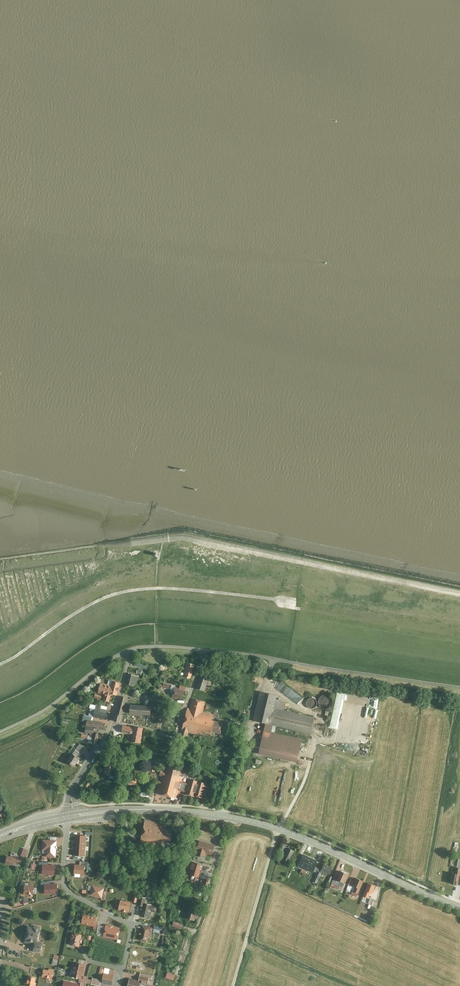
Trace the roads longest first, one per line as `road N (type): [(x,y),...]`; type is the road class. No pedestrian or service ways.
road 1 (tertiary): [(73,816),(162,810),(245,821),(459,906)]
road 2 (track): [(0,665),(78,612),(126,592),(286,600)]
road 3 (track): [(315,740),(276,837),(233,985)]
road 4 (residential): [(68,817),(67,890),(132,925),(120,985)]
road 5 (residential): [(97,752),(134,764),(170,757),(205,649)]
road 6 (residential): [(0,732),(132,648)]

